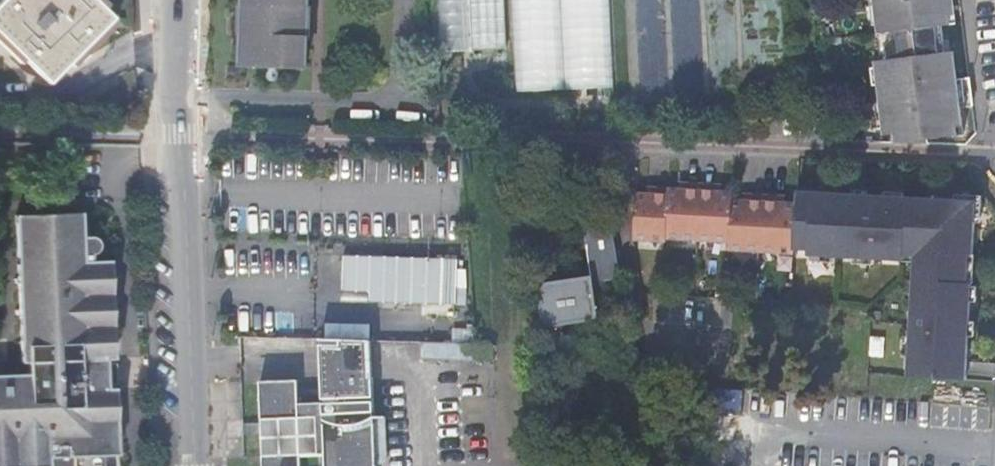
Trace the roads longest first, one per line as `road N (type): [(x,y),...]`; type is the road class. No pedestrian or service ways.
road 1 (residential): [(193,465),(177,137)]
road 2 (residential): [(0,136),(177,137)]
road 3 (residential): [(177,137),(178,0)]

